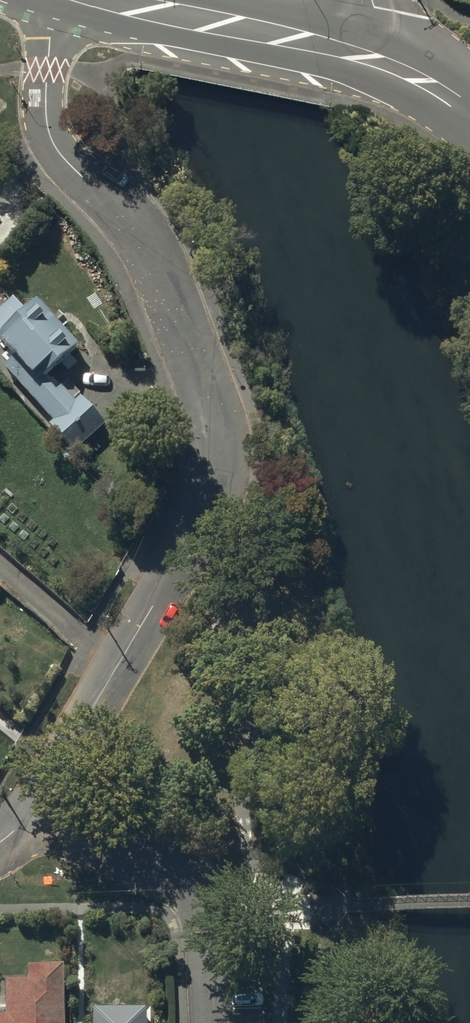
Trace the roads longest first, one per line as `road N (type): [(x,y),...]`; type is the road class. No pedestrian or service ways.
road 1 (residential): [(52,0),(50,137),(156,260),(216,409),(224,453),(198,533),(38,809)]
road 2 (residential): [(38,809),(197,894),(211,946),(214,1022)]
road 3 (tertiary): [(373,61),(98,0)]

